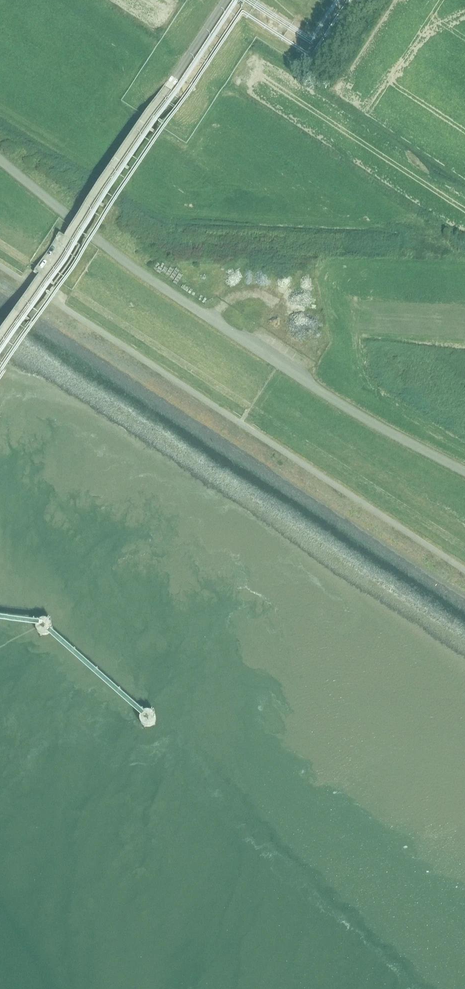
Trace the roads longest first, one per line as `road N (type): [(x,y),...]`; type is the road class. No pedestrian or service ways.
road 1 (unclassified): [(464,472),(172,293),(0,160)]

